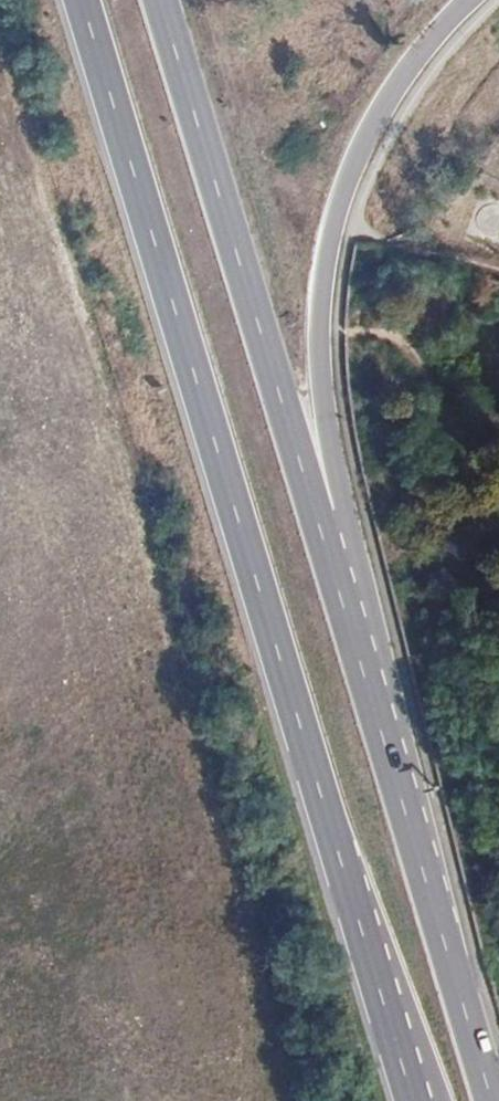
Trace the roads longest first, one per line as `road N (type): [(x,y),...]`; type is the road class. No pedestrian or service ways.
road 1 (primary): [(425,874),(326,433),(318,320),(333,216),(353,163),(404,73),(469,0)]
road 2 (primary): [(425,874),(160,0)]
road 3 (primary): [(84,0),(346,874)]
road 4 (primary): [(346,874),(442,1100)]
road 5 (primary): [(346,874),(414,1100)]
road 6 (primary): [(492,1100),(425,874)]

